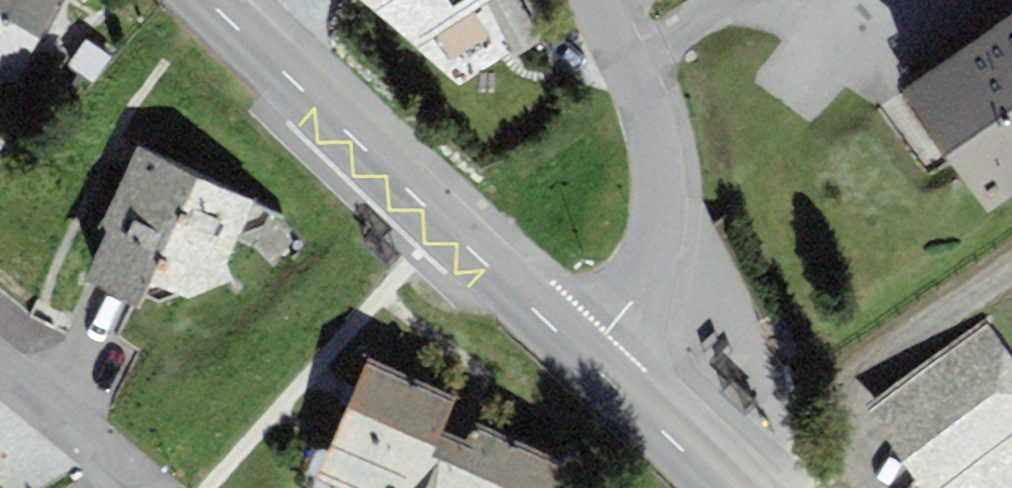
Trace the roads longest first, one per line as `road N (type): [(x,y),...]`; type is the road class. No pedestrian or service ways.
road 1 (tertiary): [(207,0),(583,356)]
road 2 (residential): [(583,356),(644,280),(657,198),(645,114),(597,0)]
road 3 (tertiary): [(583,356),(725,487)]
road 4 (residential): [(0,371),(147,487)]

